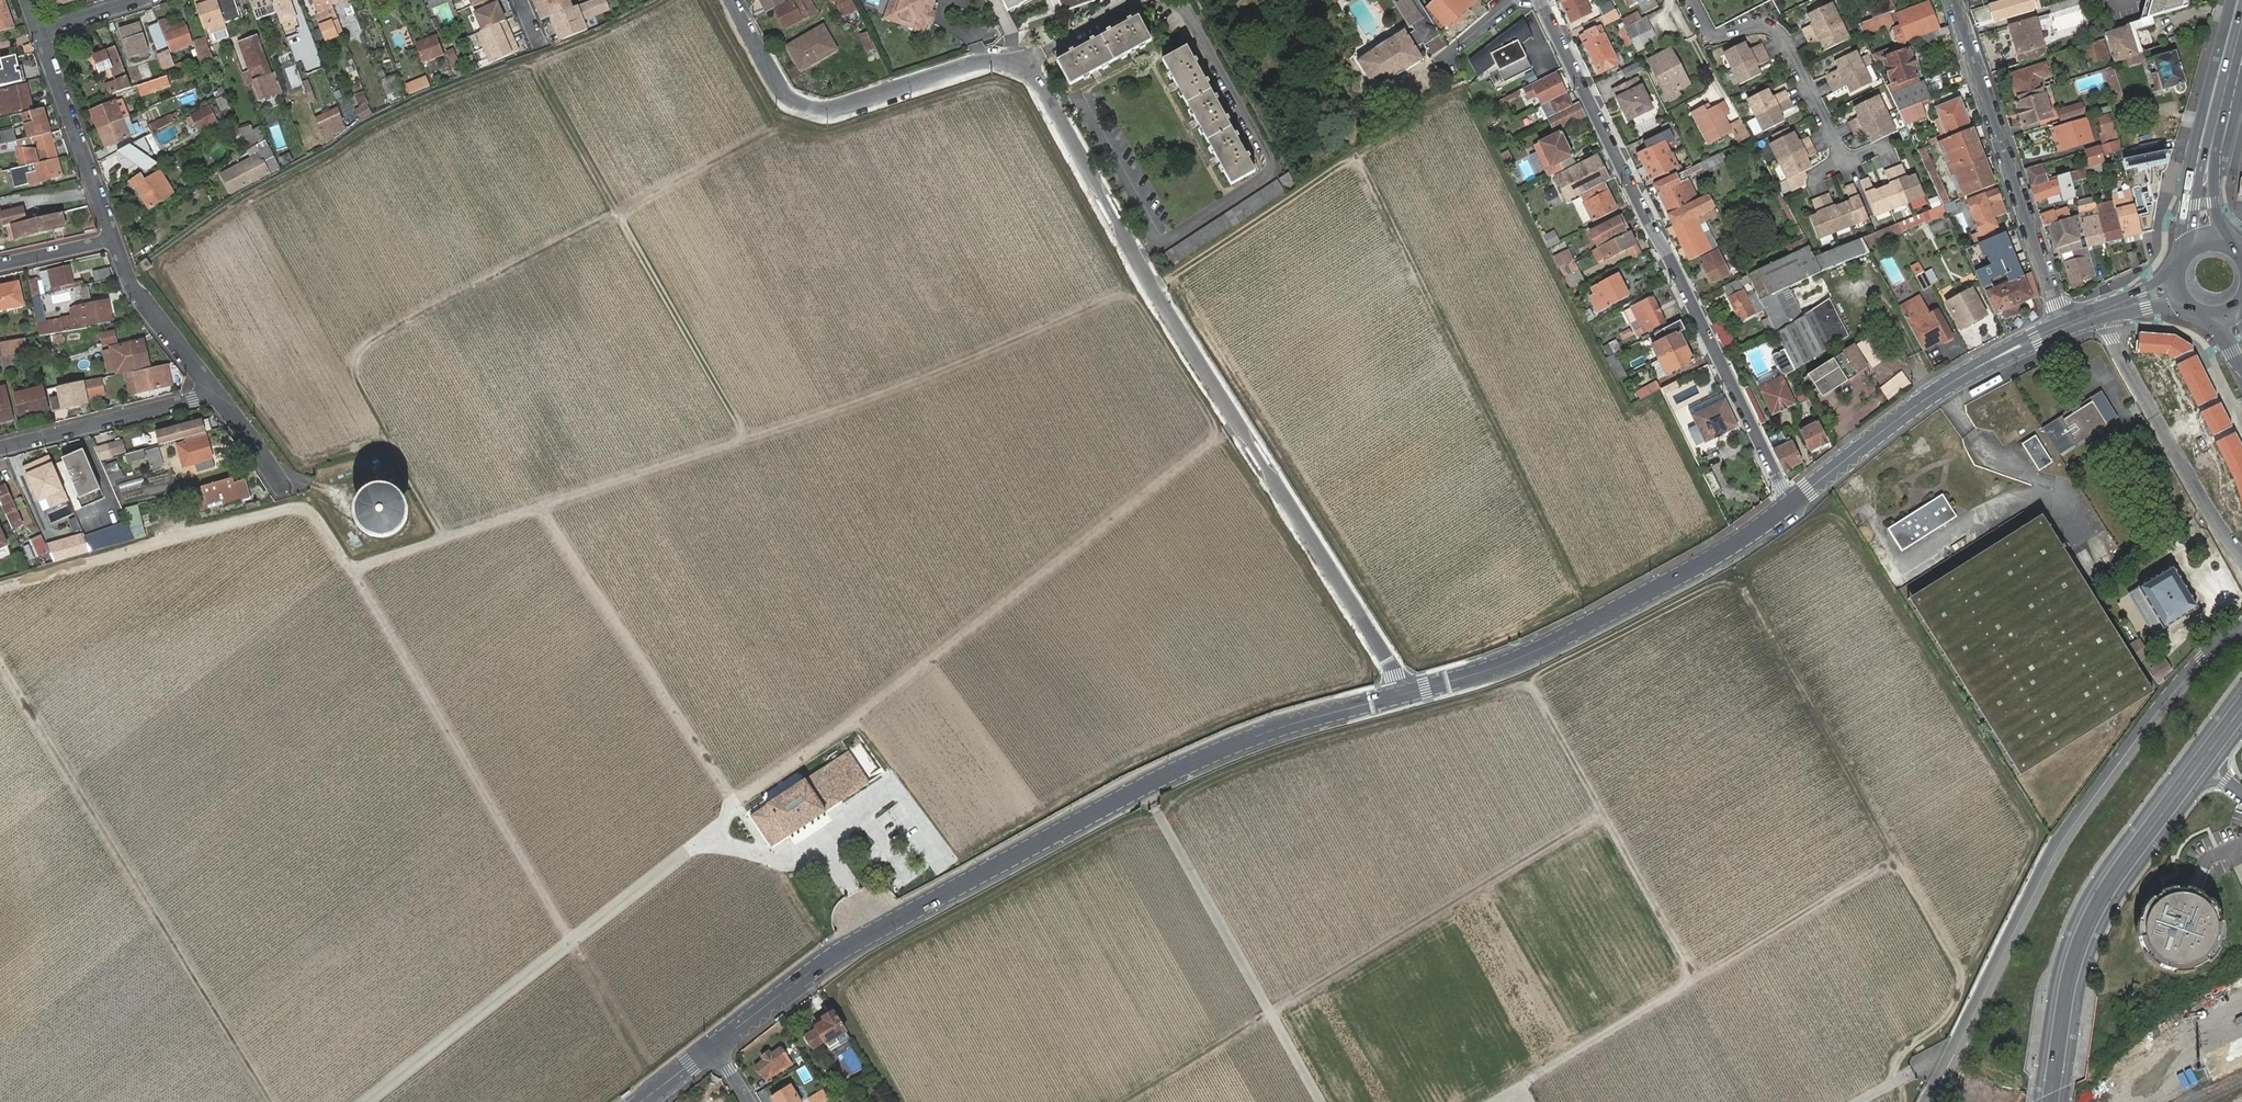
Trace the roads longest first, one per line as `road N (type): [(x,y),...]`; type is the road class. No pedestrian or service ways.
road 1 (track): [(674,0),(388,123),(213,225),(155,270),(299,464),(387,435),(442,537),(347,569),(308,508),(299,506),(0,587)]
road 2 (track): [(1152,289),(1356,157),(1577,598),(1687,537),(1461,92)]
road 3 (track): [(1237,423),(855,719),(947,862),(1125,761),(1217,720),(1362,676),(1365,667),(1309,573)]
road 4 (track): [(1734,574),(1530,680),(1196,786),(1162,819),(1135,822),(864,967),(839,995),(902,1101)]
road 5 (track): [(1904,1101),(1896,1062),(1906,1043),(1947,1016),(1966,976),(1734,574),(1832,510),(2037,834)]
road 6 (residential): [(1400,695),(1387,659),(1152,289),(1036,74),(994,57),(829,112),(806,111),(789,100),(733,0)]
road 7 (track): [(1309,573),(1128,291),(1018,93),(995,83),(835,137),(798,138),(780,129),(702,0)]
road 8 (primary): [(713,1047),(874,932),(1143,787),(1292,724),(1400,695)]
road 9 (track): [(1128,291),(937,374),(442,537)]
road 10 (track): [(1577,598),(1482,644),(1432,659),(1409,654),(1172,277)]
road 11 (track): [(347,569),(644,1065)]
road 12 (track): [(387,435),(353,373),(362,346),(780,129)]
road 13 (track): [(1119,1101),(1603,811)]
road 14 (residential): [(1540,0),(1793,502)]
road 15 (track): [(0,664),(271,1101)]
road 16 (track): [(1895,858),(1507,1094)]
road 17 (primary): [(1400,695),(1540,648),(1673,579),(1793,502)]
road 18 (track): [(533,63),(746,439)]
road 19 (tertiary): [(2057,1101),(2101,906),(2241,723)]
road 20 (track): [(732,801),(540,505)]
road 21 (track): [(1530,680),(1696,978)]
road 22 (residential): [(2064,320),(1955,0)]
road 23 (primary): [(1793,502),(1911,410),(1989,361)]
road 24 (residential): [(0,450),(219,395)]
road 25 (residential): [(114,240),(40,33)]
road 26 (primary): [(1989,361),(2127,312),(2193,310)]
road 27 (track): [(712,844),(732,801),(855,719)]
road 28 (residential): [(219,395),(134,288),(114,240)]
road 29 (track): [(2037,834),(1966,976)]
road 30 (primary): [(2178,264),(2152,286),(2064,320)]
road 31 (tertiary): [(2212,146),(2241,24)]
road 32 (track): [(1461,92),(1356,157)]

